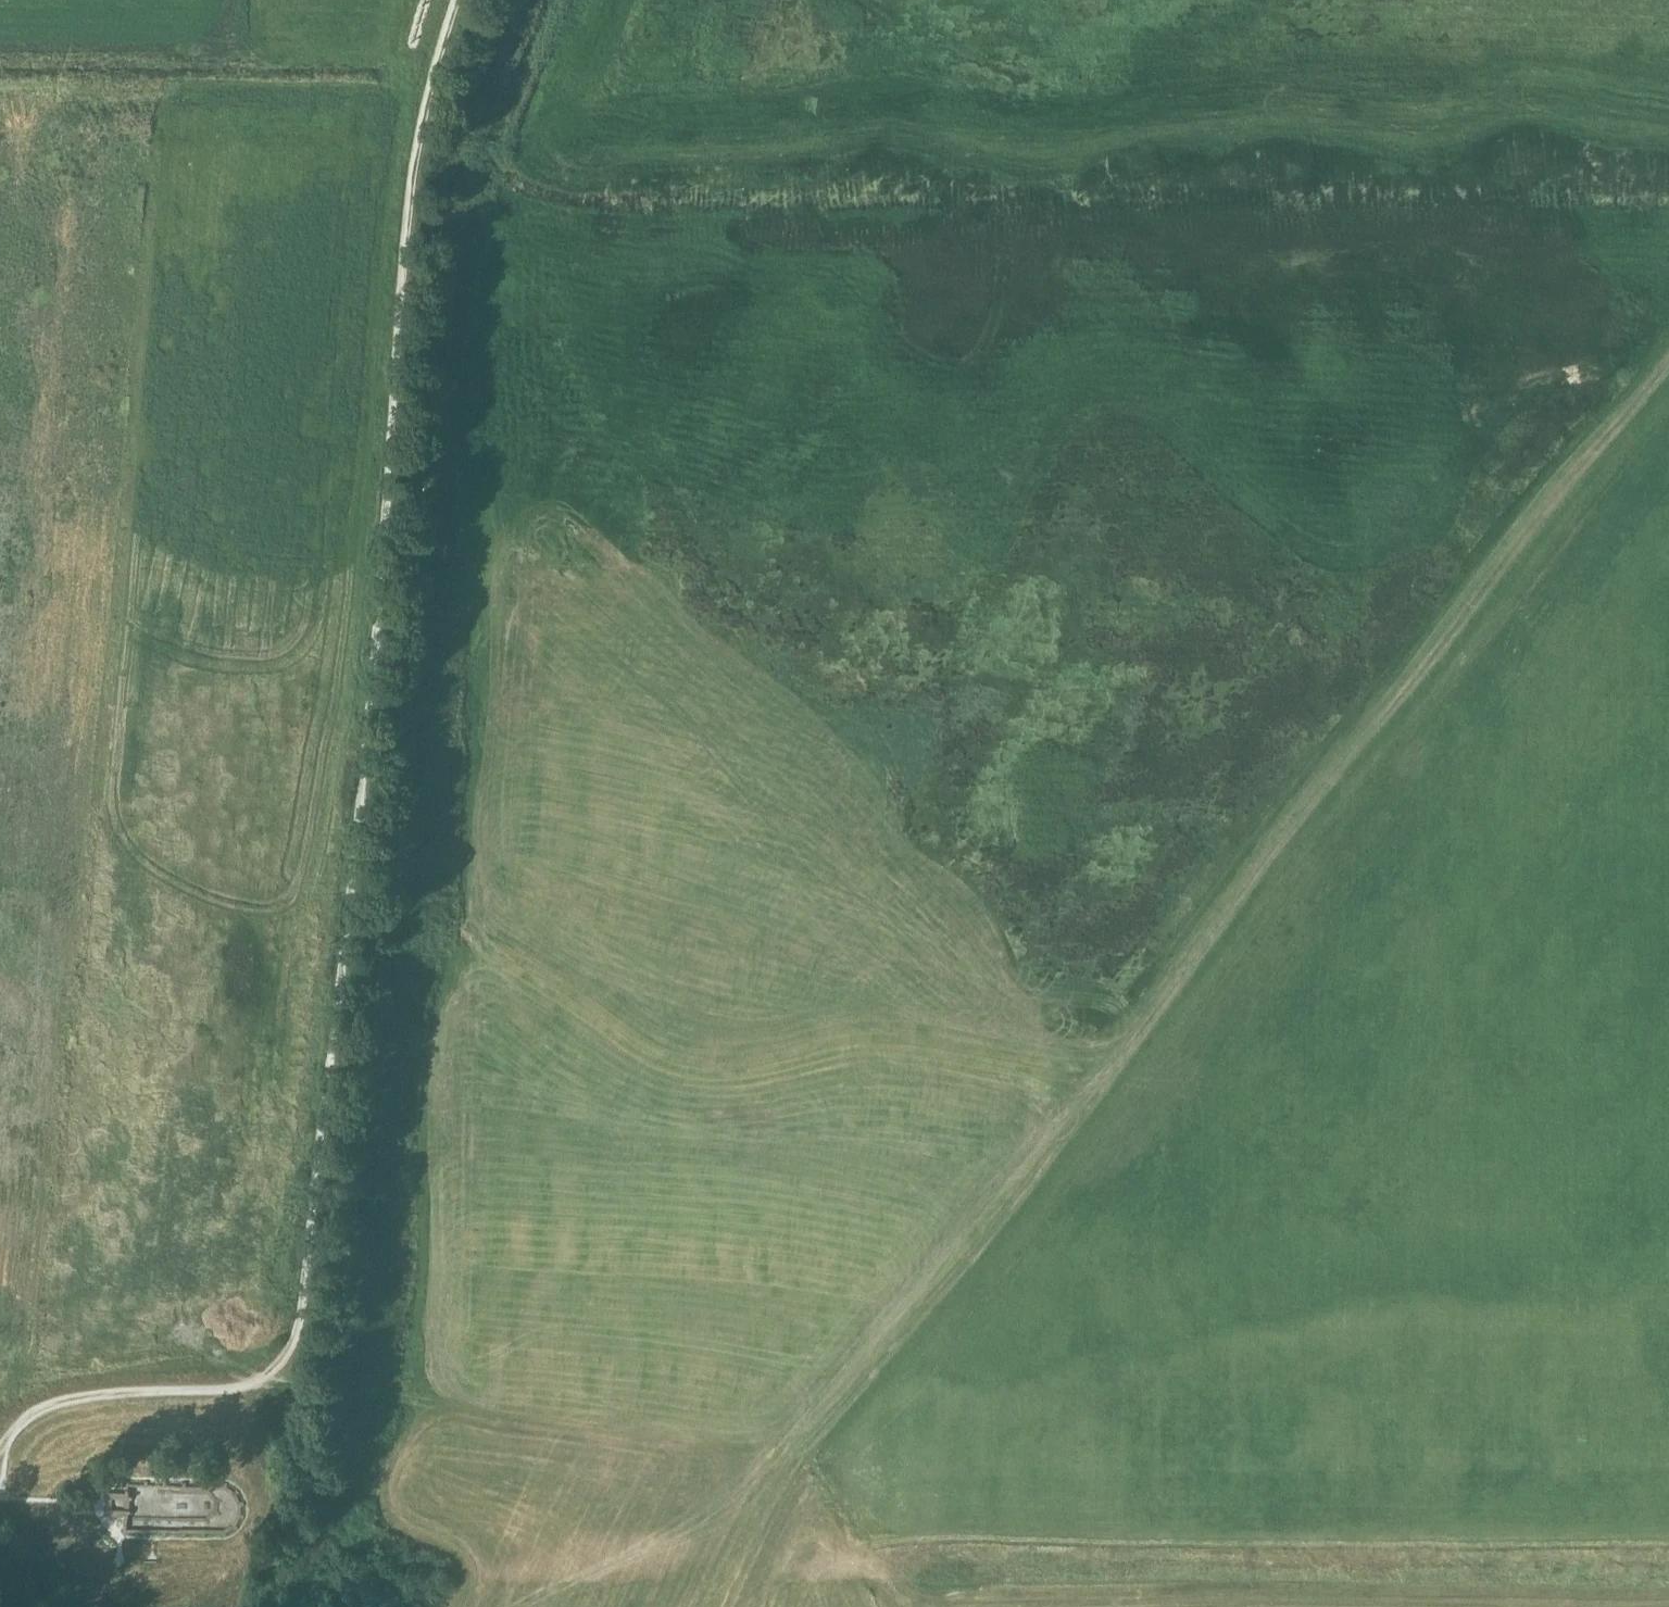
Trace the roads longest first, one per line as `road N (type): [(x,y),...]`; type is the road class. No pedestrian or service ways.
road 1 (track): [(264,1383),(60,1394),(14,1416),(0,1438)]

